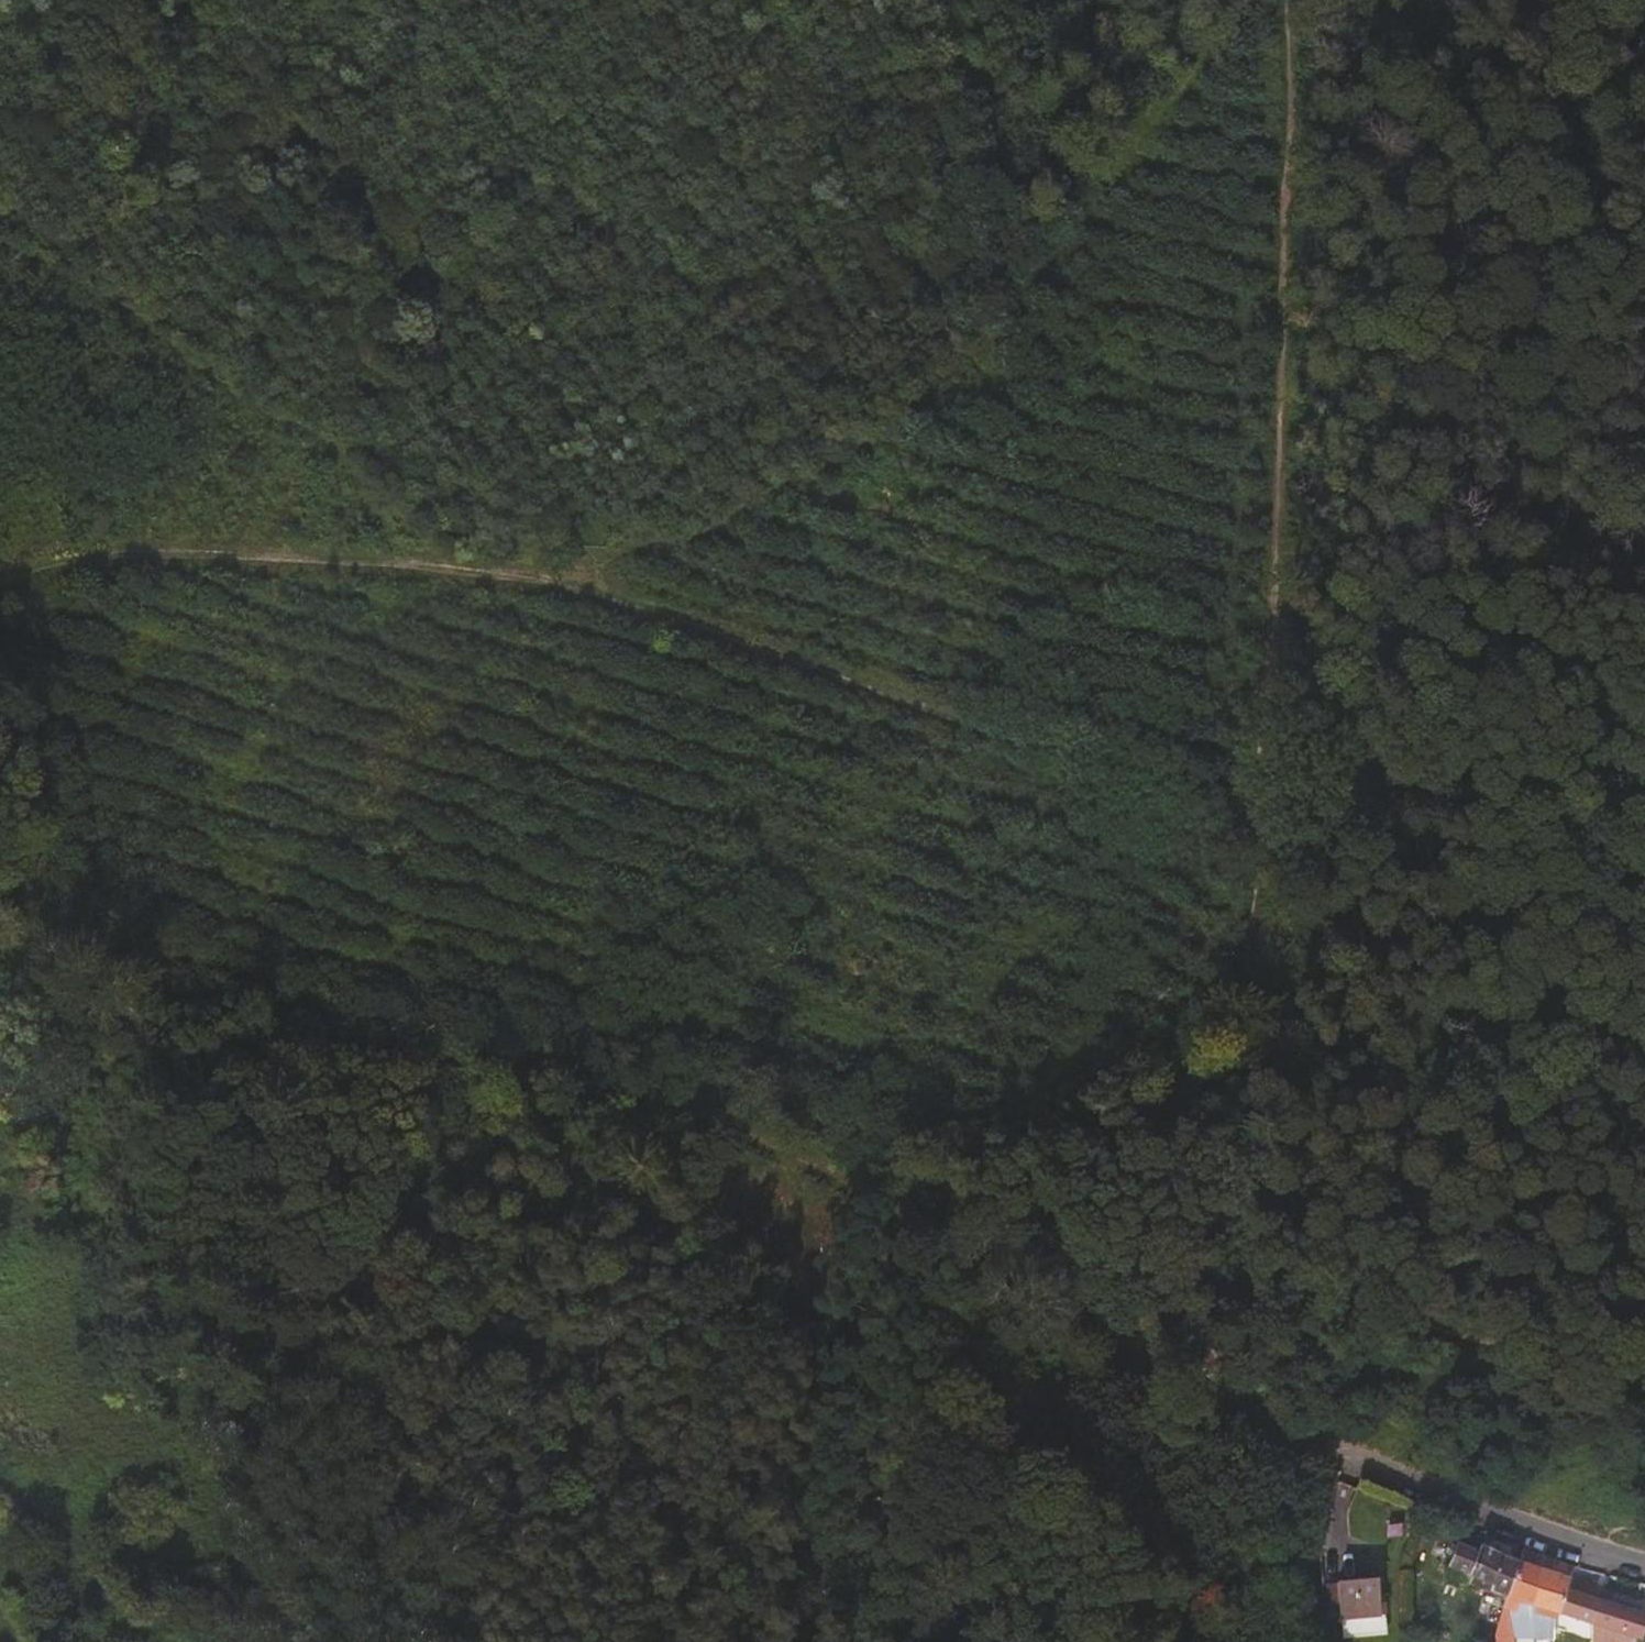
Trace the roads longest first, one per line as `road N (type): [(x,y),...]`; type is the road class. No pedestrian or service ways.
road 1 (residential): [(1644,1566),(1304,1450)]

